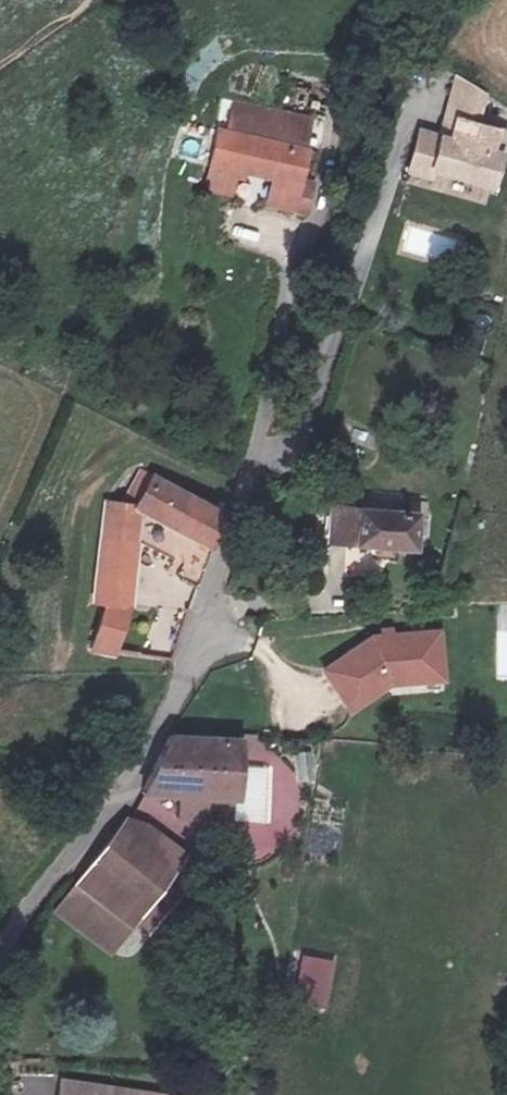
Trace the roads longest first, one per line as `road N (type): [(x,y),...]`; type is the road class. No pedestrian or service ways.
road 1 (unclassified): [(0,952),(129,780),(202,633),(323,219)]

